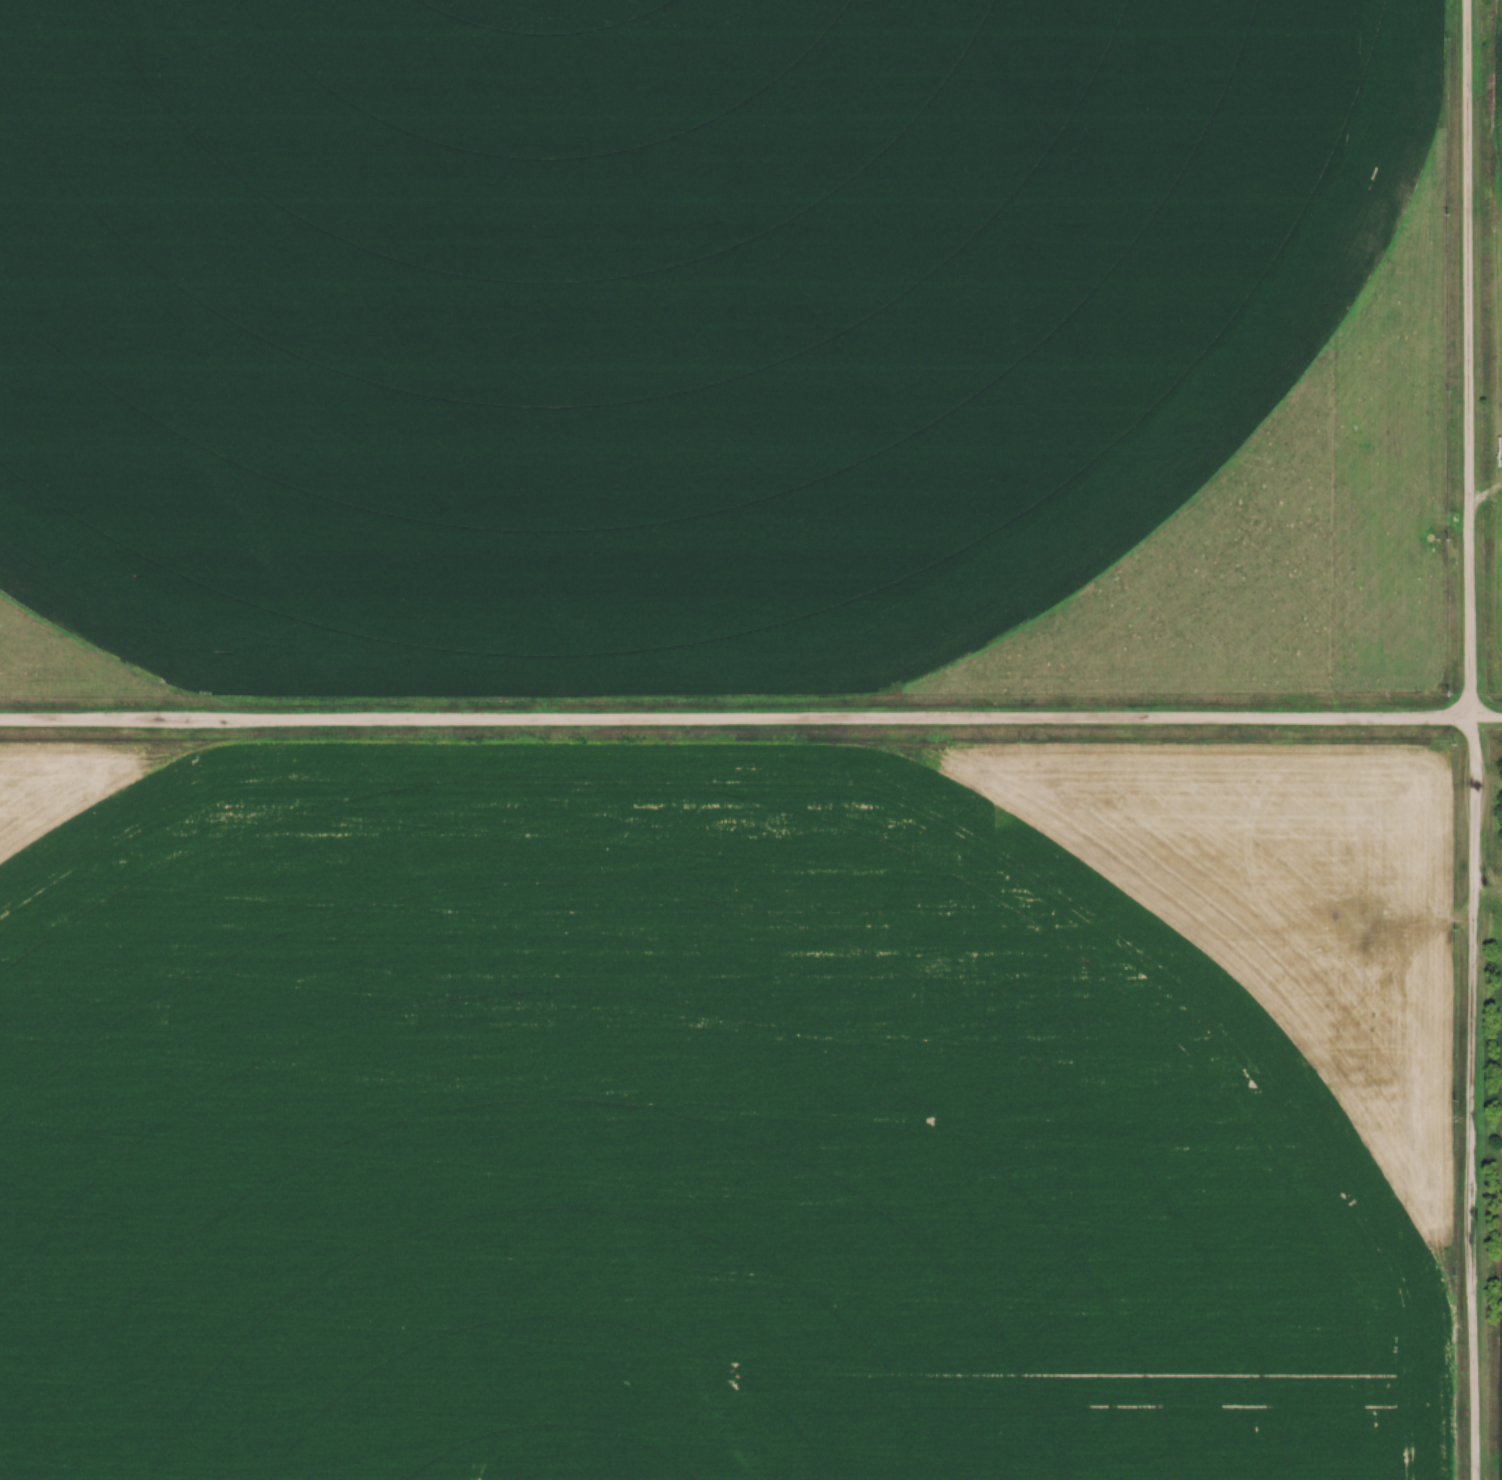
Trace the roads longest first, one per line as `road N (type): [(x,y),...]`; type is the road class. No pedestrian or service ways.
road 1 (residential): [(1477,1479),(1471,0)]
road 2 (residential): [(1474,727),(0,719)]

